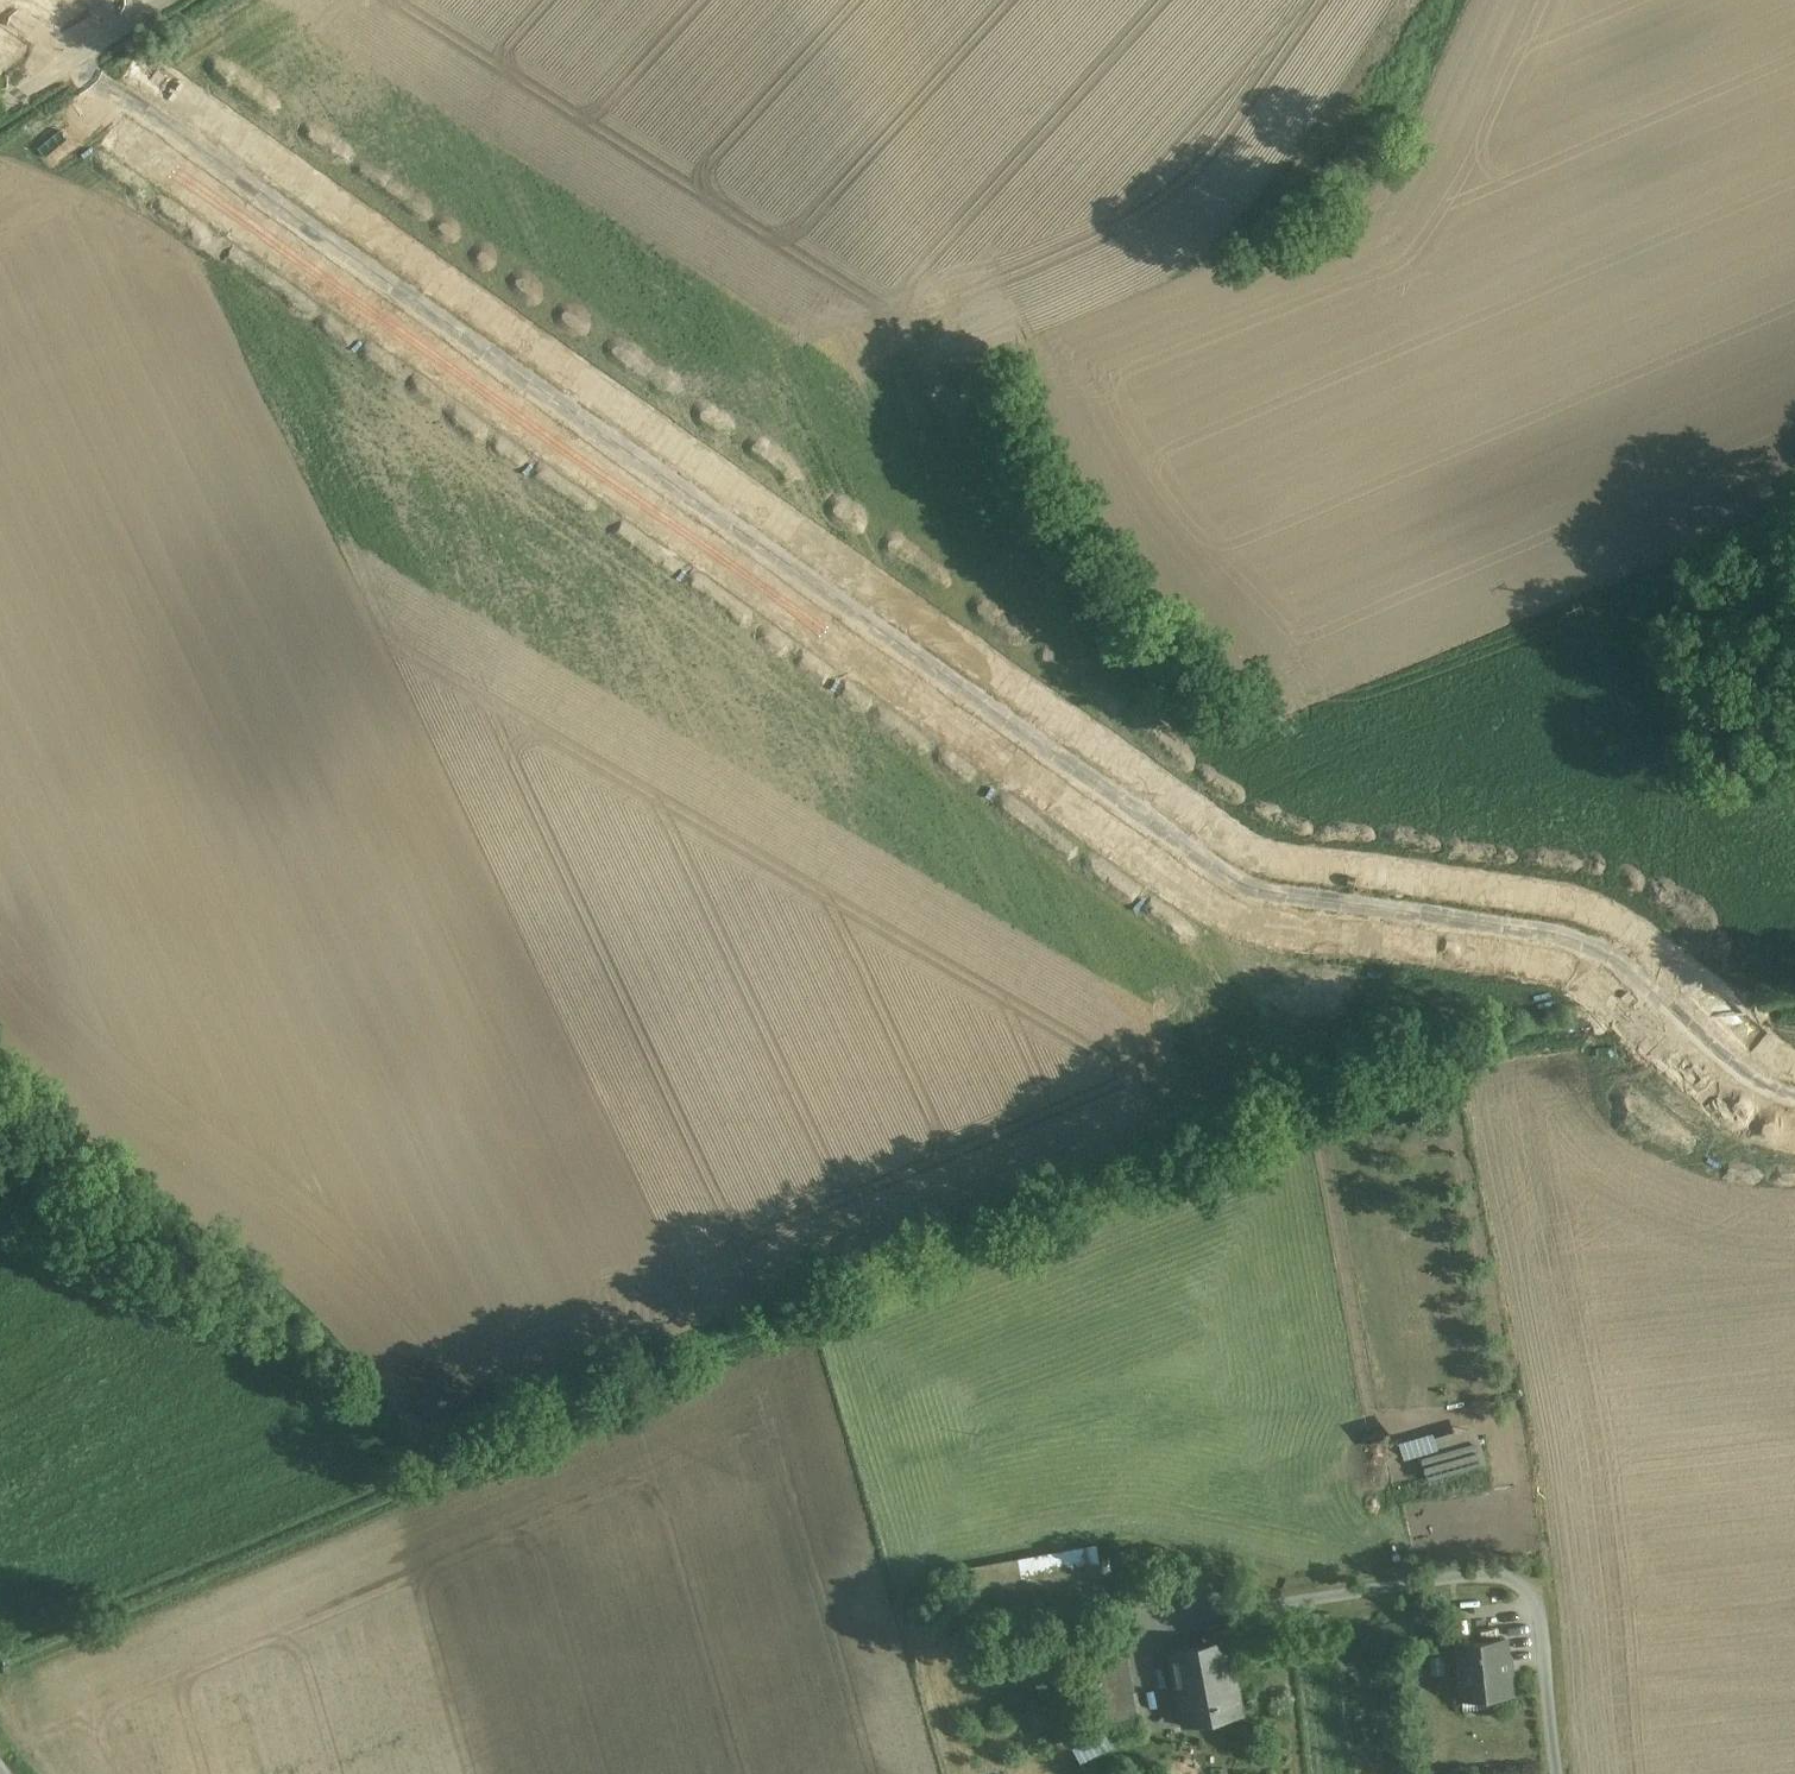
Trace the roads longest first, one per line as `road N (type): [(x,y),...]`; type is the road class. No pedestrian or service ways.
road 1 (unclassified): [(0,105),(156,1)]
road 2 (track): [(1625,598),(1794,519)]

